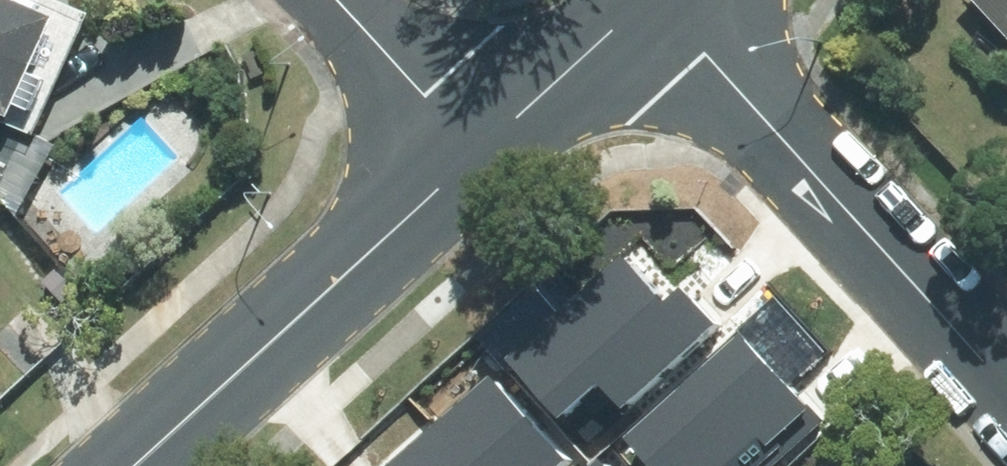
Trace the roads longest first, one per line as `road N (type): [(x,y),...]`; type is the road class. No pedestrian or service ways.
road 1 (tertiary): [(123,465),(479,140)]
road 2 (residential): [(1006,324),(721,0)]
road 3 (tertiary): [(479,140),(636,0)]
road 4 (residential): [(348,0),(479,140)]

